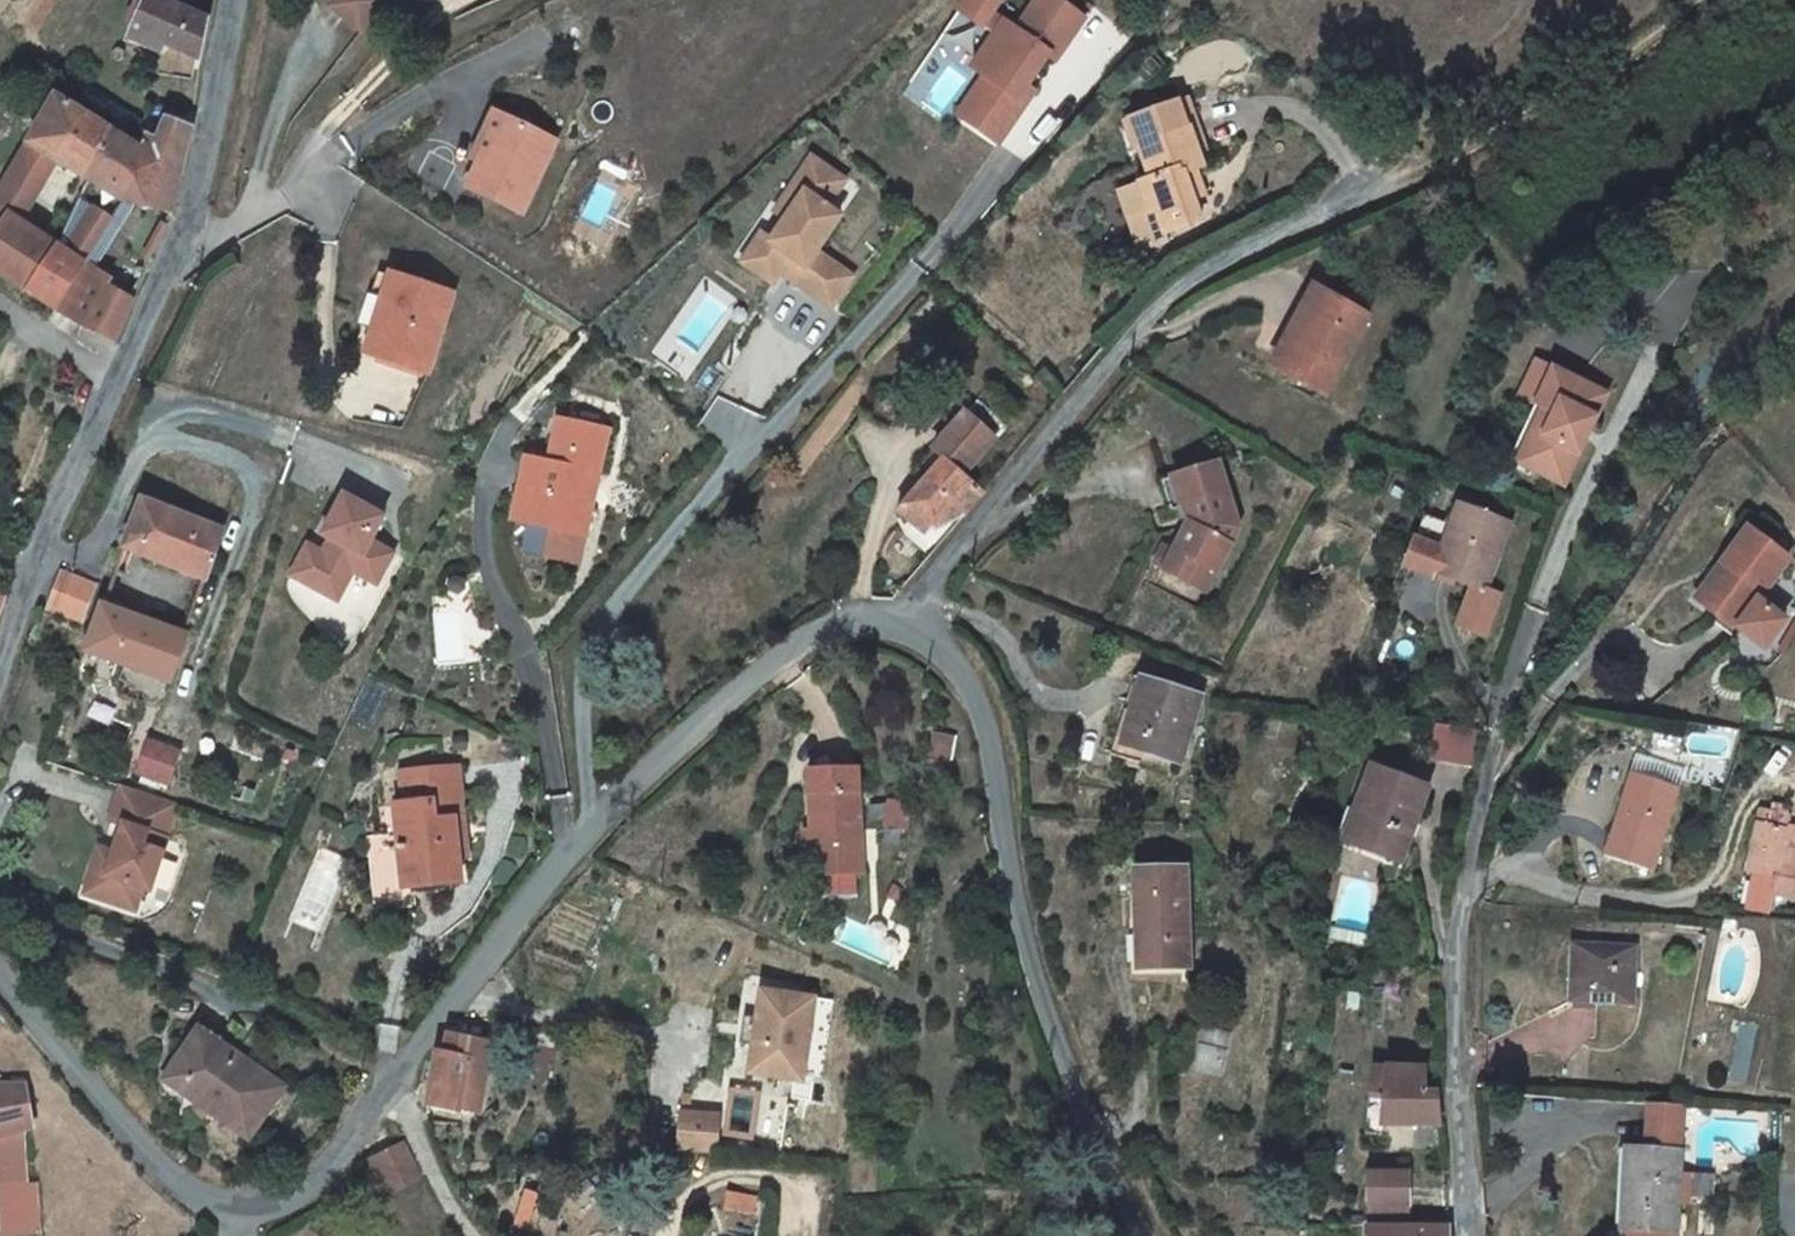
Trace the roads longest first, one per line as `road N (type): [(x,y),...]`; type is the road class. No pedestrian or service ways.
road 1 (residential): [(0,974),(158,1168),(203,1201),(245,1210),(290,1198),(323,1174),(588,830),(775,655),(827,625),(901,622)]
road 2 (unclassified): [(0,672),(63,499),(186,237),(236,0)]
road 3 (residential): [(901,622),(951,657),(981,701),(999,755),(1019,920),(1045,1019),(1148,1235)]
road 4 (residential): [(901,622),(1028,454),(1187,281),(1376,189)]
road 5 (residential): [(1469,1235),(1455,1023),(1463,910),(1537,608)]
road 6 (track): [(0,899),(188,977),(223,1001),(390,1039)]
road 7 (track): [(1376,189),(1589,89),(1713,0)]
road 8 (track): [(473,1235),(394,1082)]

